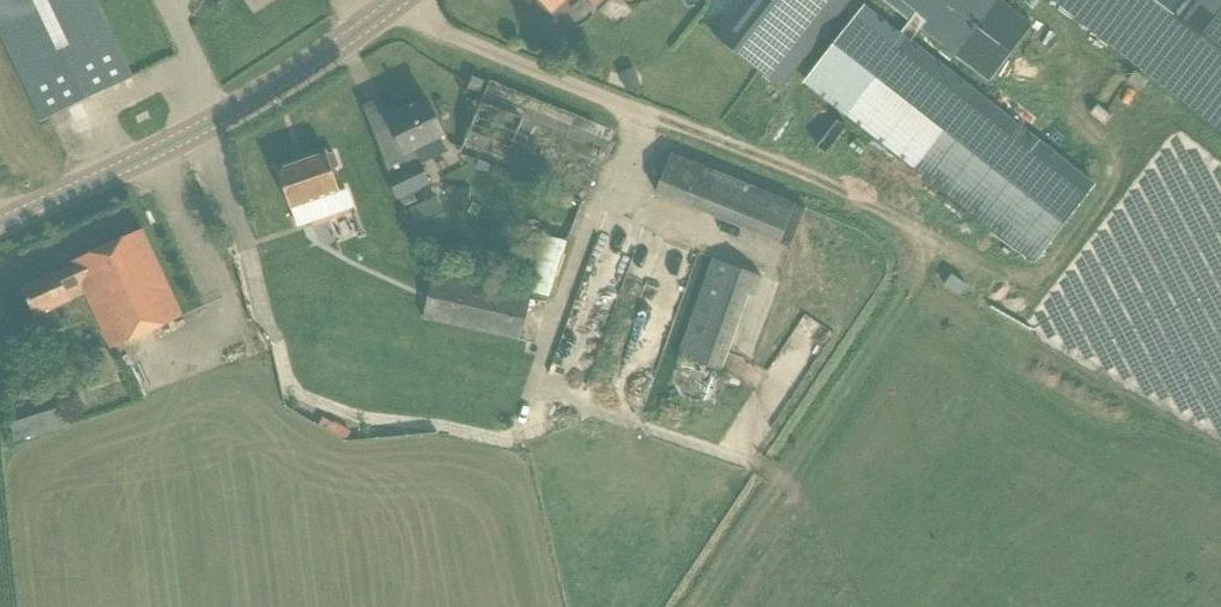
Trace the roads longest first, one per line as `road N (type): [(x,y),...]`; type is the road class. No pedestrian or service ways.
road 1 (track): [(695,606),(902,296),(917,265),(917,238),(868,203),(661,119)]
road 2 (tertiary): [(0,223),(216,120),(390,8)]
road 3 (unclassified): [(661,119),(390,8)]

